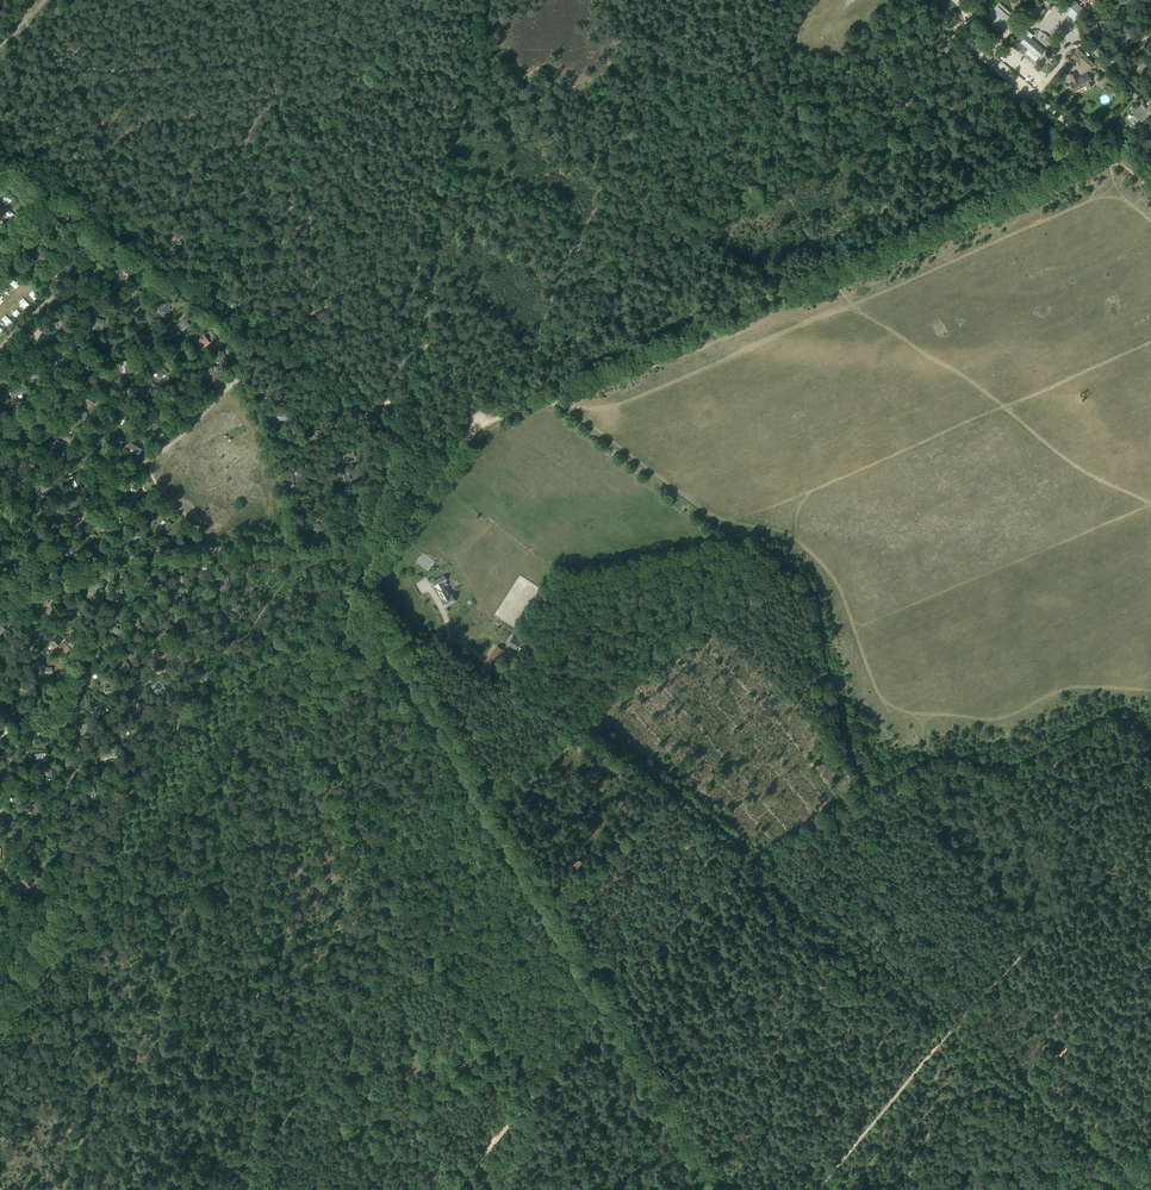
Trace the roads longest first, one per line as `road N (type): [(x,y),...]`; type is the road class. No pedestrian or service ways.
road 1 (track): [(540,398),(1124,145)]
road 2 (track): [(567,406),(614,407),(1091,199),(1127,198),(1150,219)]
road 3 (track): [(0,129),(444,470)]
road 4 (track): [(739,530),(784,534),(827,570),(877,694),(902,720),(995,725),(1081,690),(1150,694)]
road 5 (track): [(826,275),(878,318),(987,386),(1097,479),(1150,503)]
road 6 (track): [(1150,819),(953,1026)]
road 7 (track): [(372,566),(369,591),(493,802)]
road 8 (track): [(953,1026),(762,853)]
road 9 (track): [(493,802),(609,1004)]
road 10 (track): [(609,1004),(723,1189)]
road 11 (track): [(595,719),(762,853)]
road 12 (track): [(423,944),(444,1008),(517,1113)]
road 13 (track): [(1022,1084),(1150,960)]
road 14 (track): [(297,152),(432,252)]
road 15 (track): [(453,459),(372,566)]
road 16 (track): [(493,802),(595,719)]
road 17 (track): [(531,1097),(609,1004)]
road 18 (track): [(455,1189),(531,1097)]

